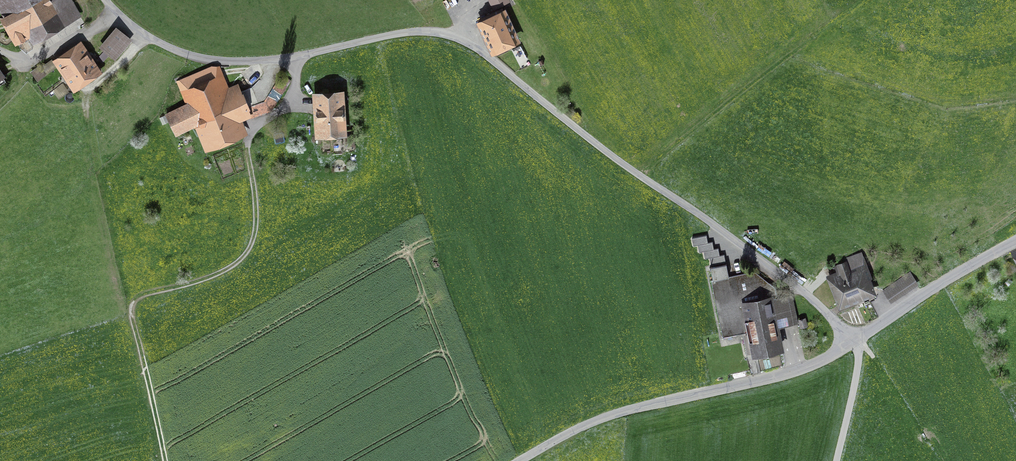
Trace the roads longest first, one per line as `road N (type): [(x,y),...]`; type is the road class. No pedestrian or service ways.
road 1 (unclassified): [(853,342),(818,308),(463,44),(418,36),(257,65),(196,61),(150,42),(102,0)]
road 2 (track): [(299,58),(288,109),(249,146),(257,222),(247,259),(221,279),(144,300),(131,312),(165,460)]
road 3 (unclassified): [(853,342),(793,372),(601,419),(519,460)]
road 4 (unclassified): [(1015,242),(853,342)]
road 5 (track): [(839,460),(858,376),(853,342)]

